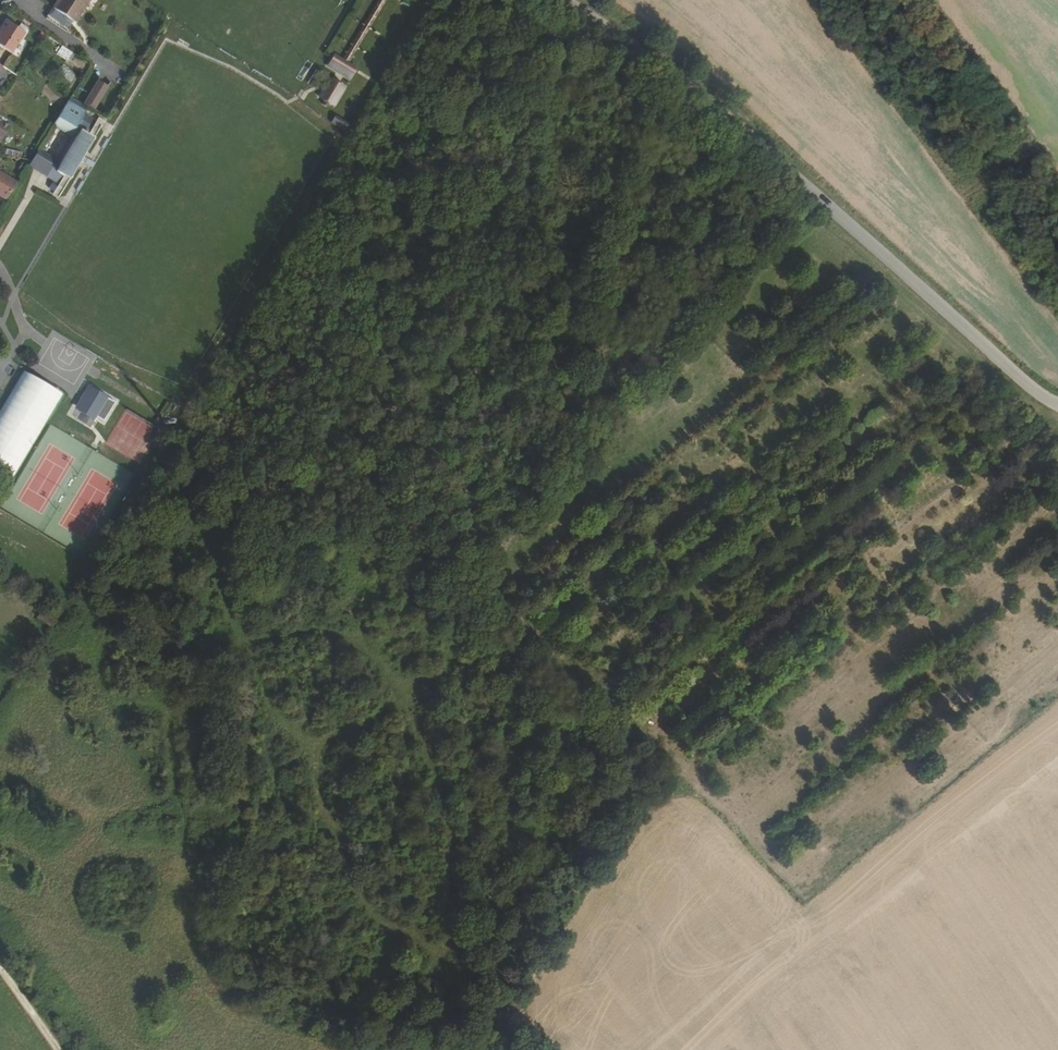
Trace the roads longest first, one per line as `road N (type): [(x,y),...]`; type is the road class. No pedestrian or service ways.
road 1 (residential): [(571,0),(673,65),(1057,403)]

